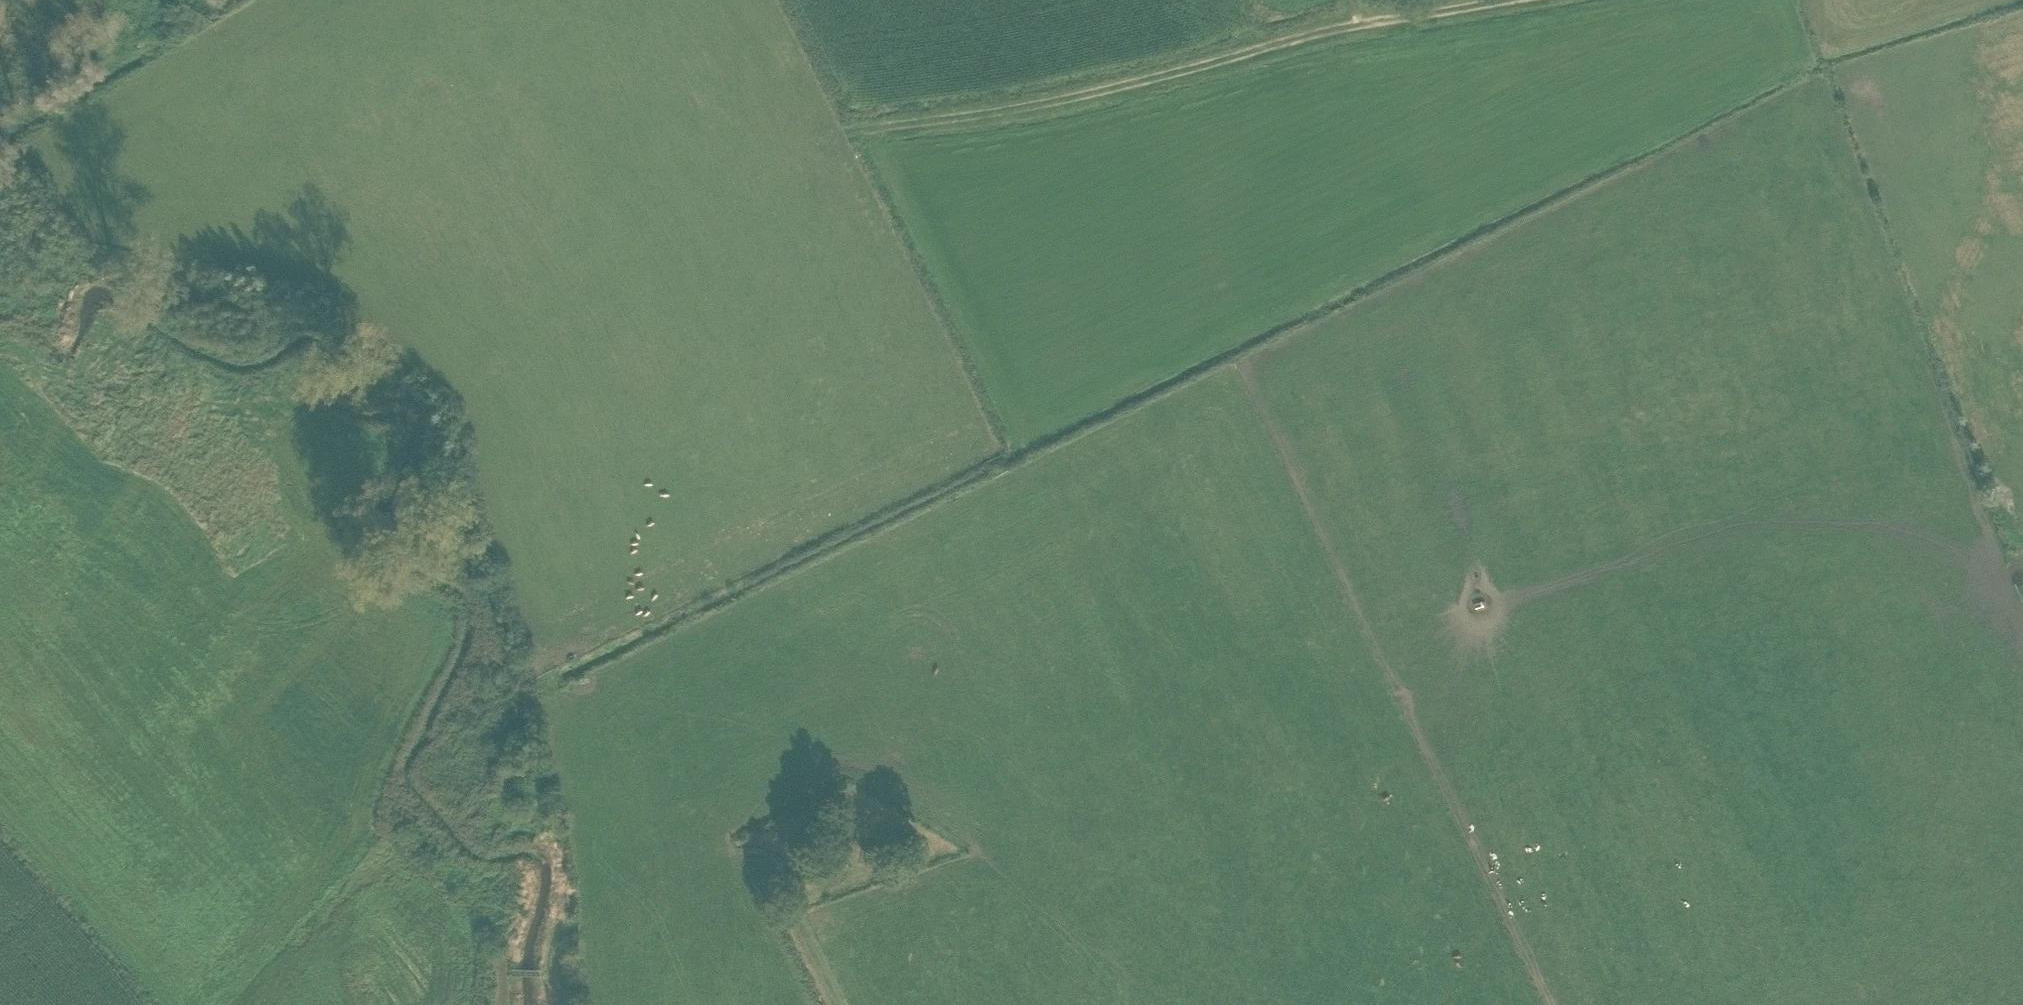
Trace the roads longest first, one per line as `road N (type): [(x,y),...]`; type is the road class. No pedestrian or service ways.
road 1 (track): [(1511,0),(879,125)]

